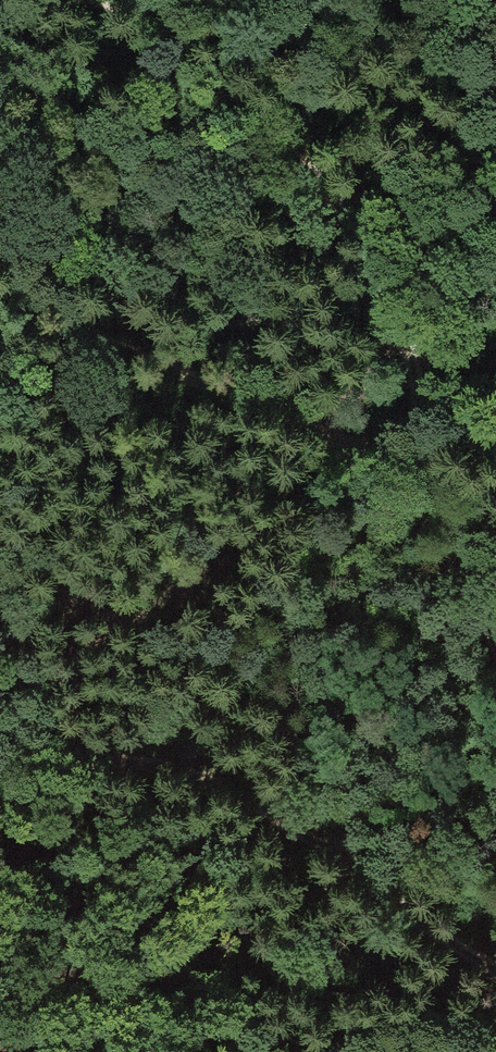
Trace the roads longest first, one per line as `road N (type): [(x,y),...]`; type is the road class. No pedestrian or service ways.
road 1 (track): [(118,0),(300,155),(338,201),(380,283),(422,454),(495,646)]
road 2 (track): [(495,966),(239,799),(155,773),(74,772),(0,796)]
road 3 (track): [(0,284),(69,313),(151,391),(255,420),(308,416),(351,399),(393,323)]

